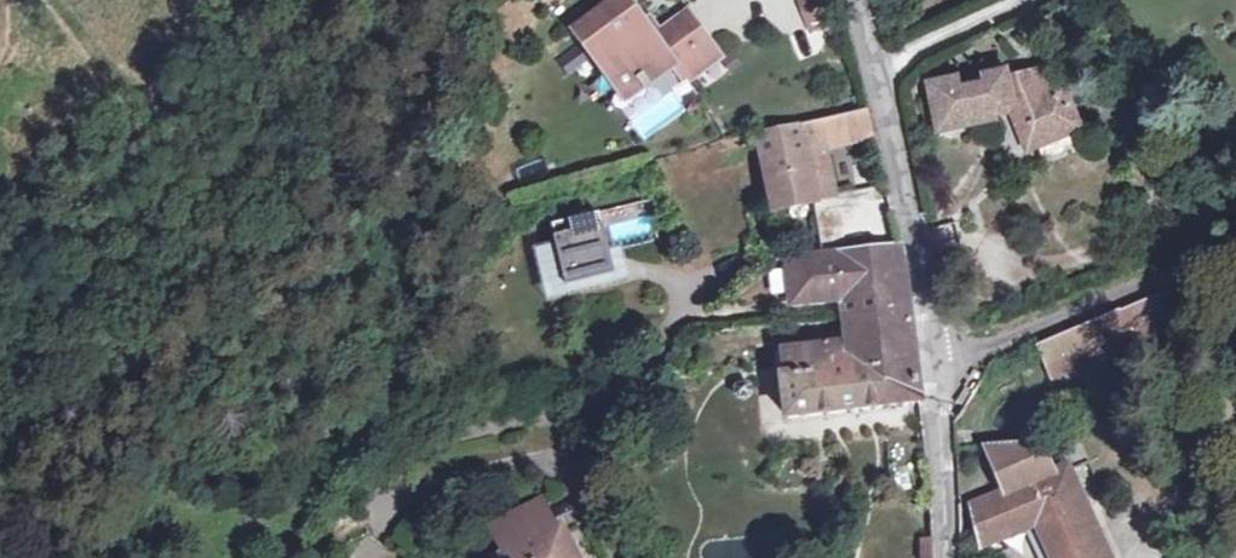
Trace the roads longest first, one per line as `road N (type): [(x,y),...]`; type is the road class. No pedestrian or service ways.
road 1 (unclassified): [(939,371),(916,247),(851,0)]
road 2 (unclassified): [(1235,252),(939,371)]
road 3 (unclassified): [(939,371),(948,557)]

